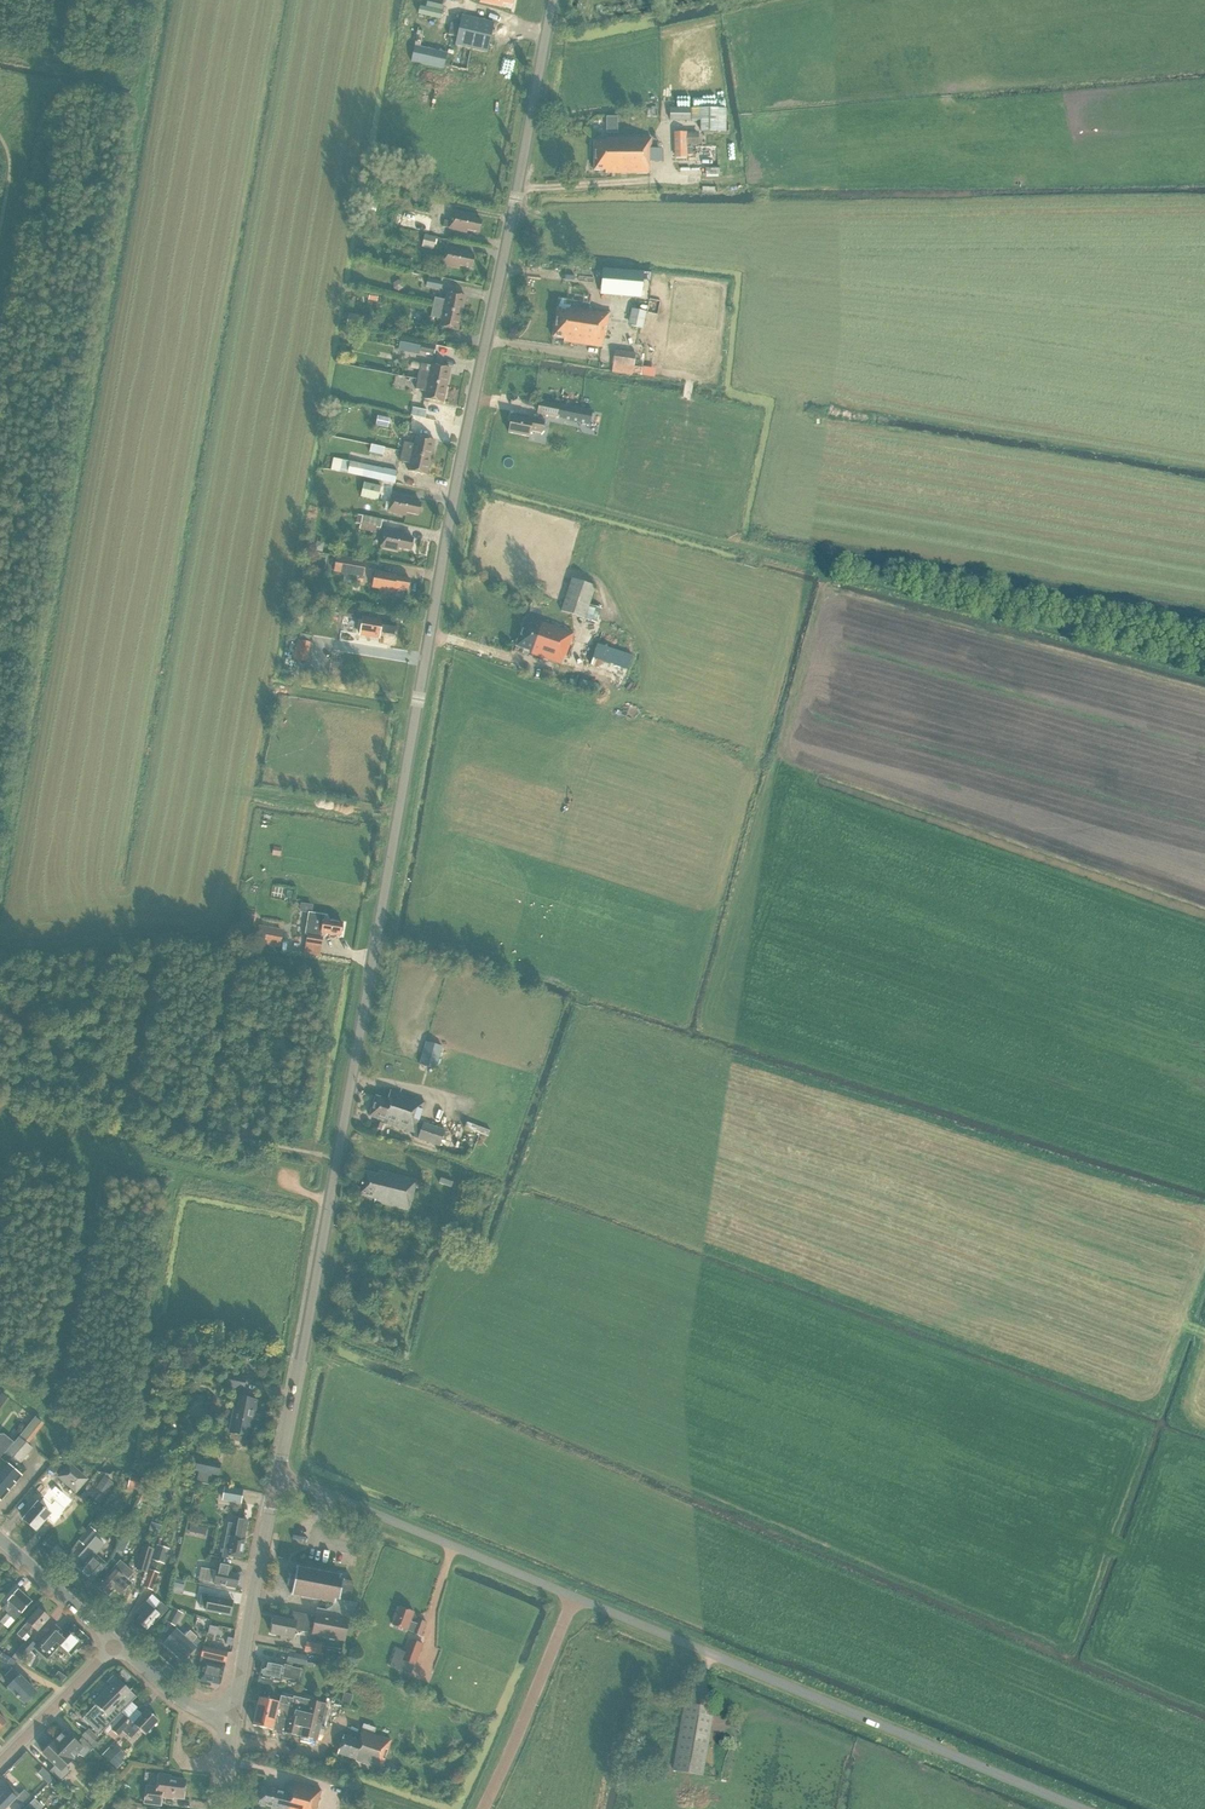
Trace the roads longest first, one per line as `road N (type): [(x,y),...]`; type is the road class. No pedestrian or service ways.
road 1 (tertiary): [(278,1476),(554,0)]
road 2 (unclassified): [(574,1598),(1083,1808)]
road 3 (unclassified): [(278,1476),(574,1598)]
road 4 (tertiary): [(278,1476),(233,1714)]
road 5 (unclassified): [(574,1598),(483,1808)]
road 6 (residential): [(0,1766),(114,1649)]
road 7 (track): [(399,818),(249,792)]
road 8 (tertiary): [(114,1649),(0,1549)]
road 9 (track): [(548,29),(692,0)]
road 10 (tertiary): [(233,1714),(160,1688),(114,1649)]
road 11 (track): [(229,1740),(314,1751),(346,1720)]

